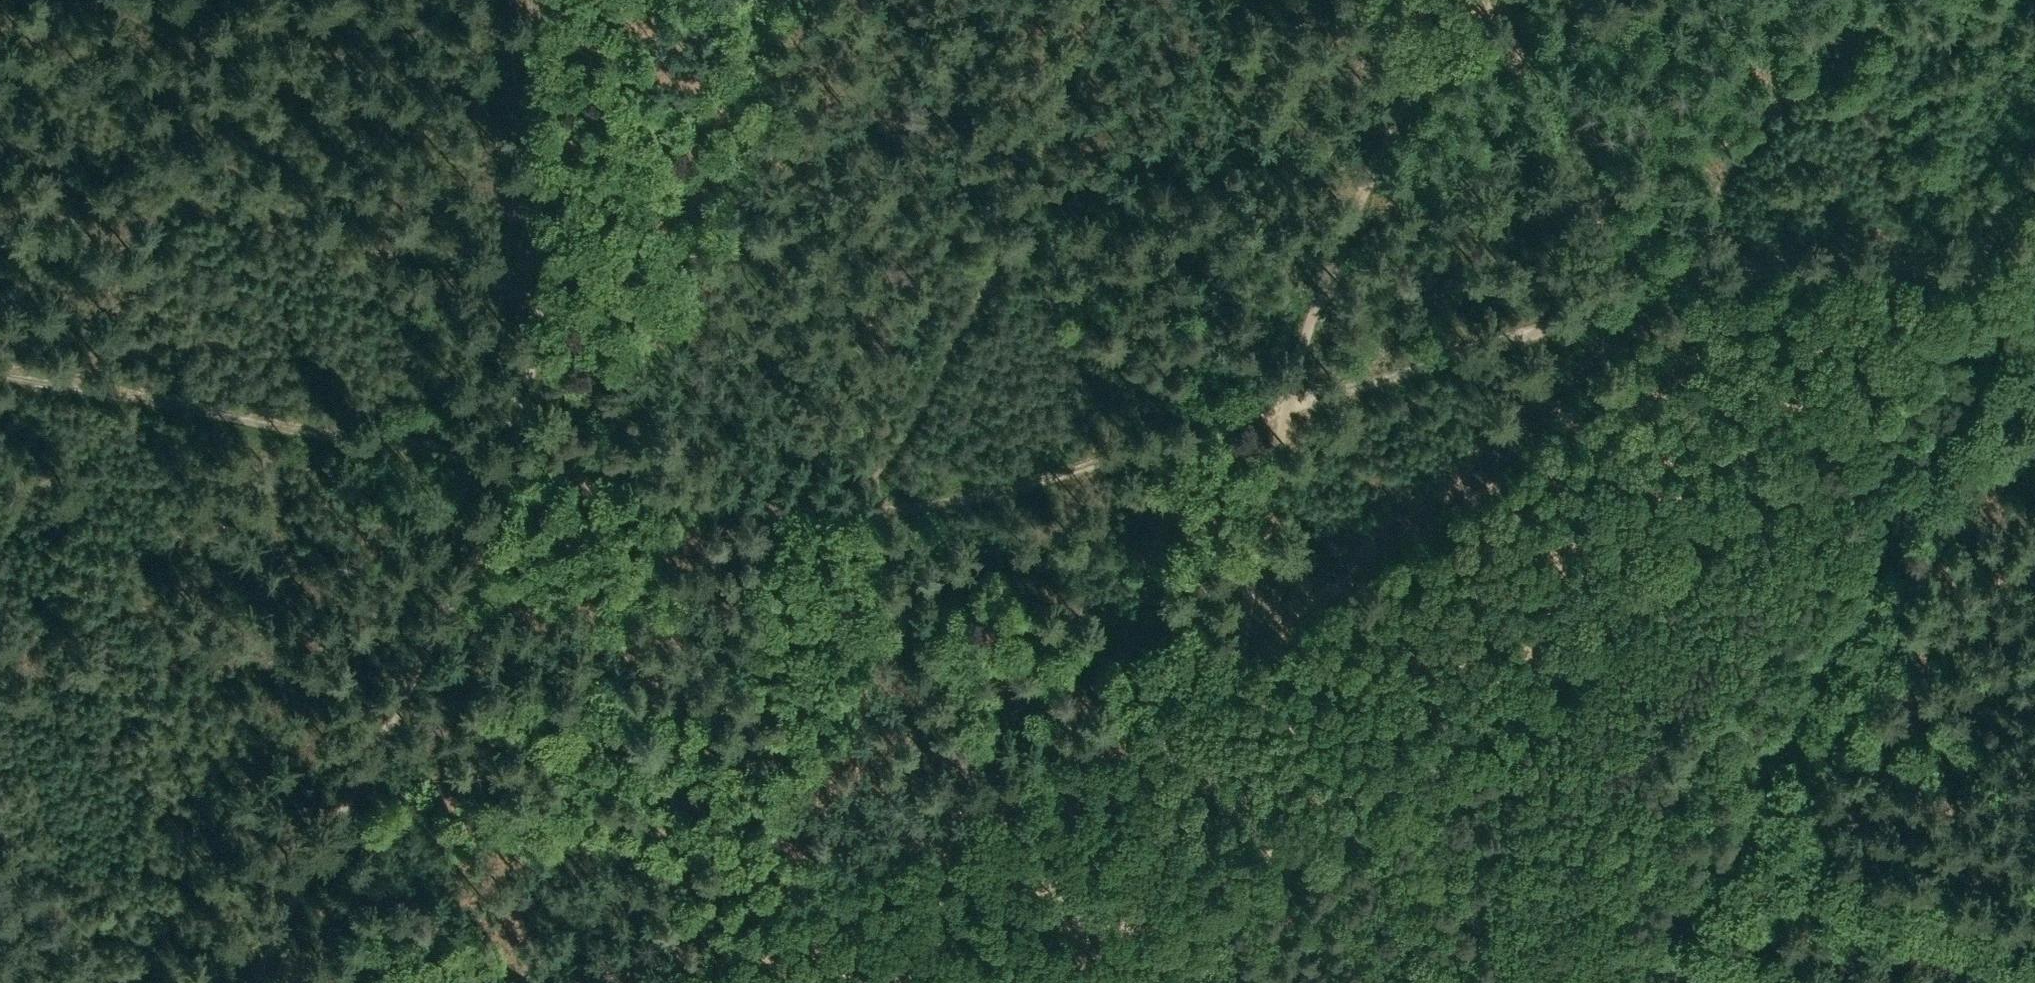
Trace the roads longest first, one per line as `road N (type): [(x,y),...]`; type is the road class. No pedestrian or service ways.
road 1 (unclassified): [(1660,982),(2034,291)]
road 2 (track): [(1734,847),(2034,955)]

